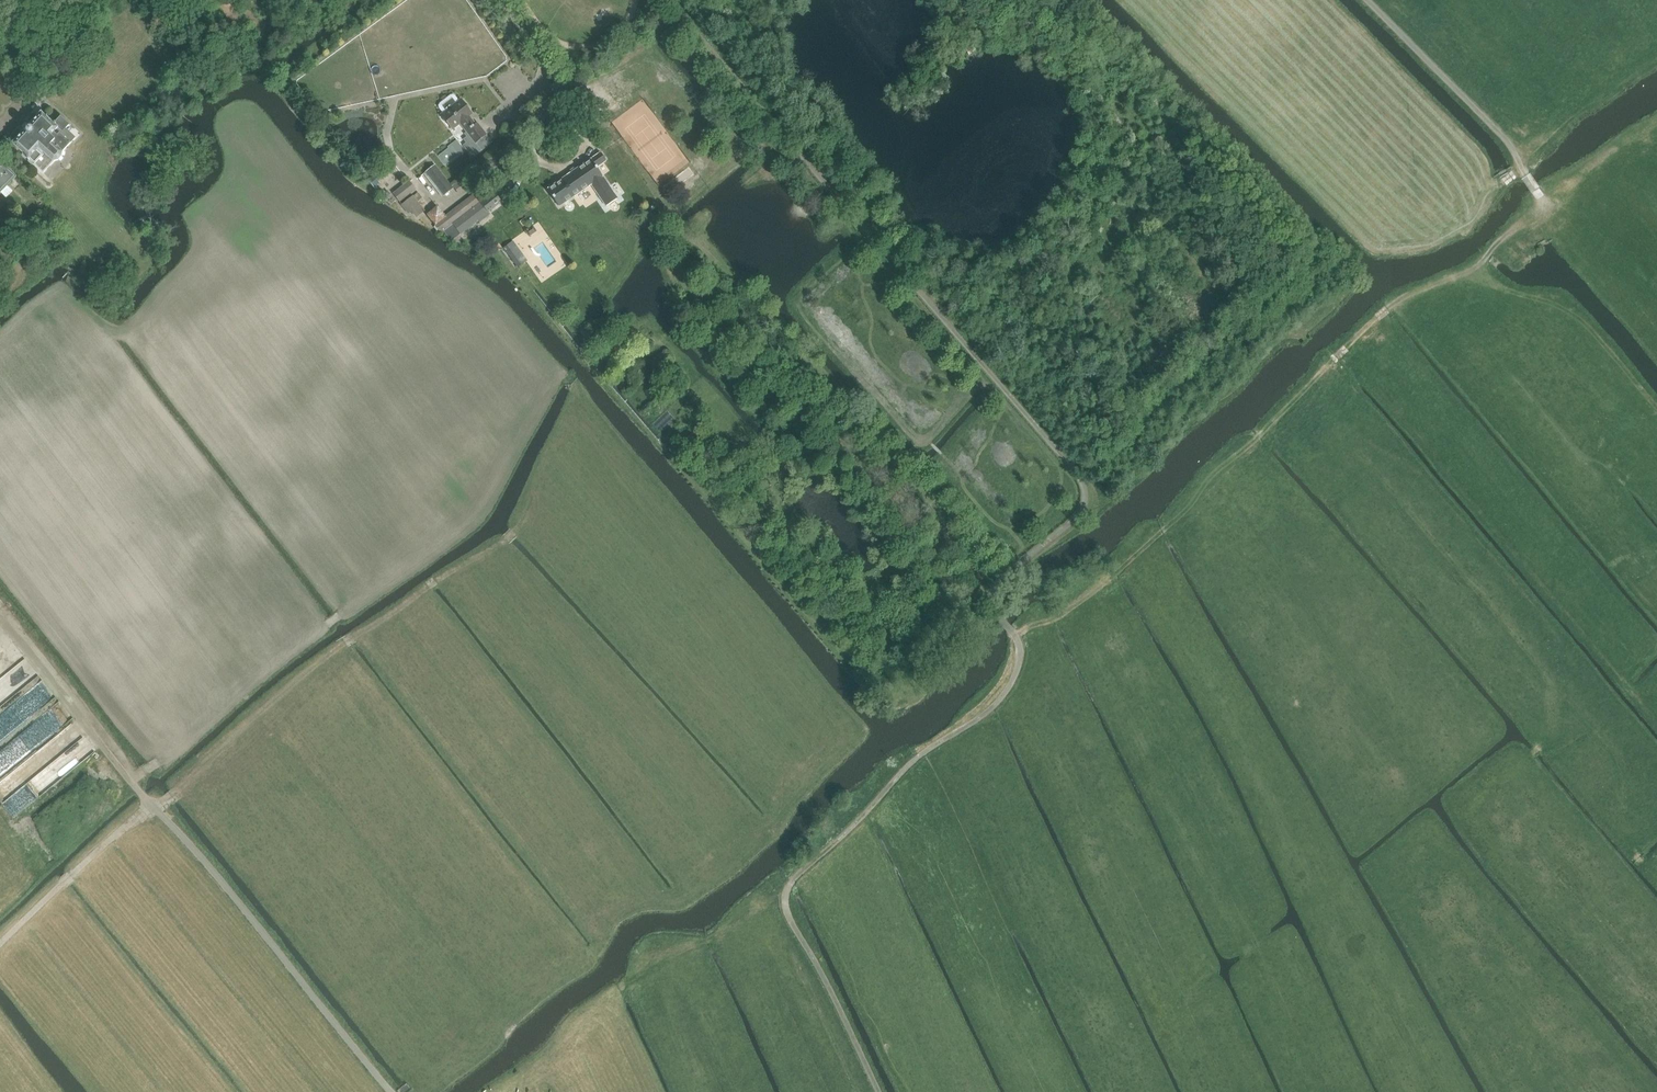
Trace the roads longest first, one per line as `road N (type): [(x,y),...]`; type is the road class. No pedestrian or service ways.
road 1 (track): [(1017,640),(1119,574),(1384,312),(1485,258),(1543,210),(1541,195),(1583,178),(1656,123)]
road 2 (track): [(1078,0),(1356,279),(1116,493)]
road 3 (track): [(0,944),(154,798),(390,1091)]
road 4 (track): [(877,1091),(789,917),(786,894),(904,769),(999,701),(1019,665),(1015,636)]
road 5 (track): [(1366,0),(1508,143),(1541,195)]

